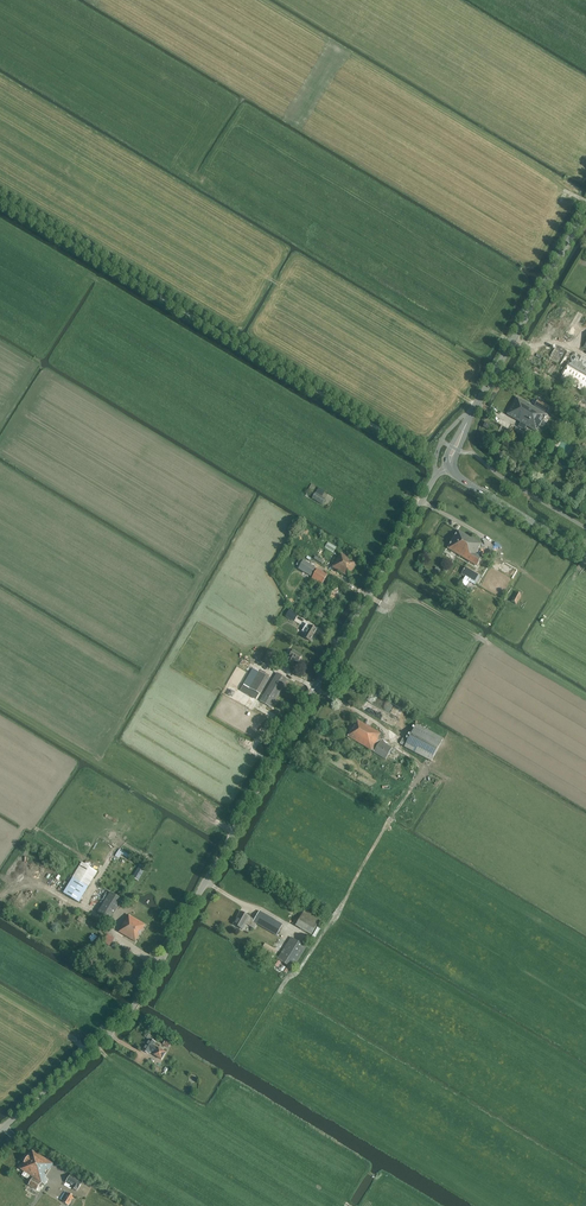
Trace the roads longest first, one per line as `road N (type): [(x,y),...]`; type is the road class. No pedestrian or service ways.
road 1 (unclassified): [(0,1131),(133,1010),(450,463)]
road 2 (track): [(348,1205),(113,1076),(97,1047)]
road 3 (tertiary): [(472,413),(585,209)]
road 4 (tertiary): [(585,554),(458,477),(450,463)]

